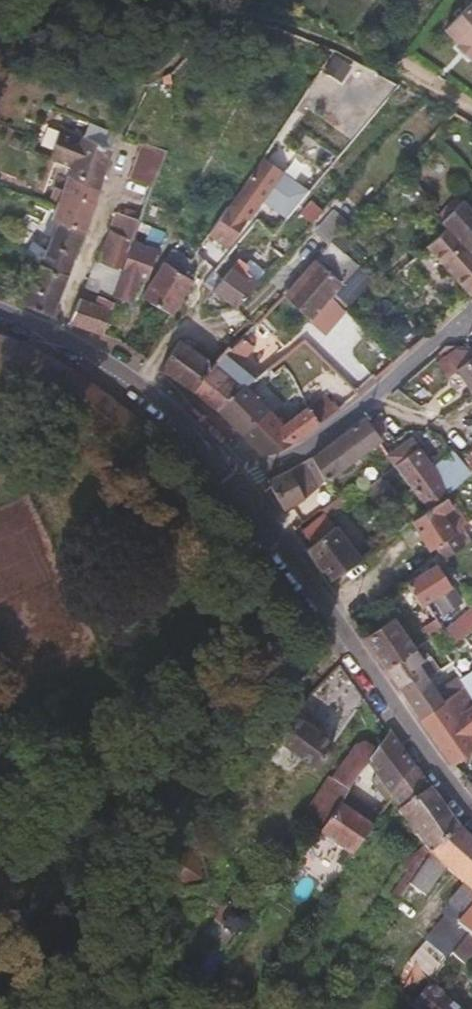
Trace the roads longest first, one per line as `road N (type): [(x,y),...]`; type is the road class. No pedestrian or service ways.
road 1 (residential): [(471,829),(250,489)]
road 2 (residential): [(0,320),(98,361),(174,406),(250,489)]
road 3 (residential): [(250,489),(358,418),(471,323)]

